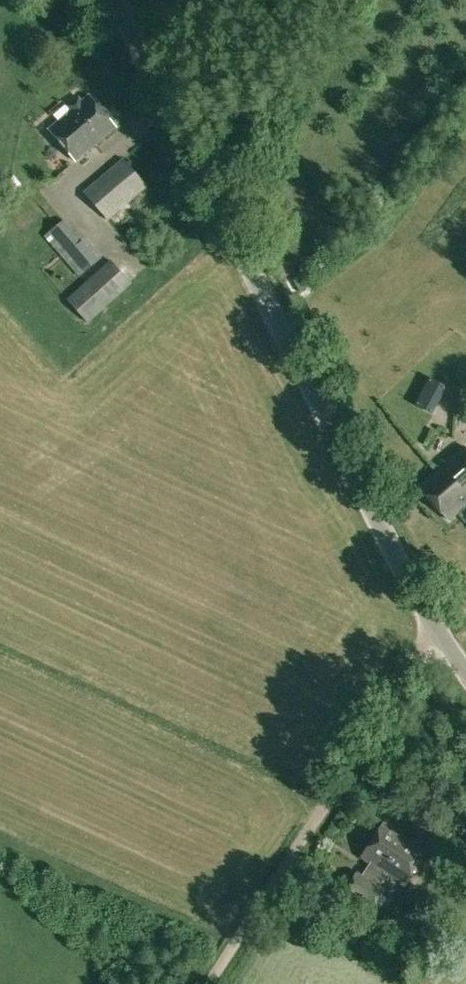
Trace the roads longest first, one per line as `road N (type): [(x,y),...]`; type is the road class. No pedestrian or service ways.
road 1 (tertiary): [(465,678),(431,633),(119,0)]
road 2 (track): [(205,983),(431,633)]

